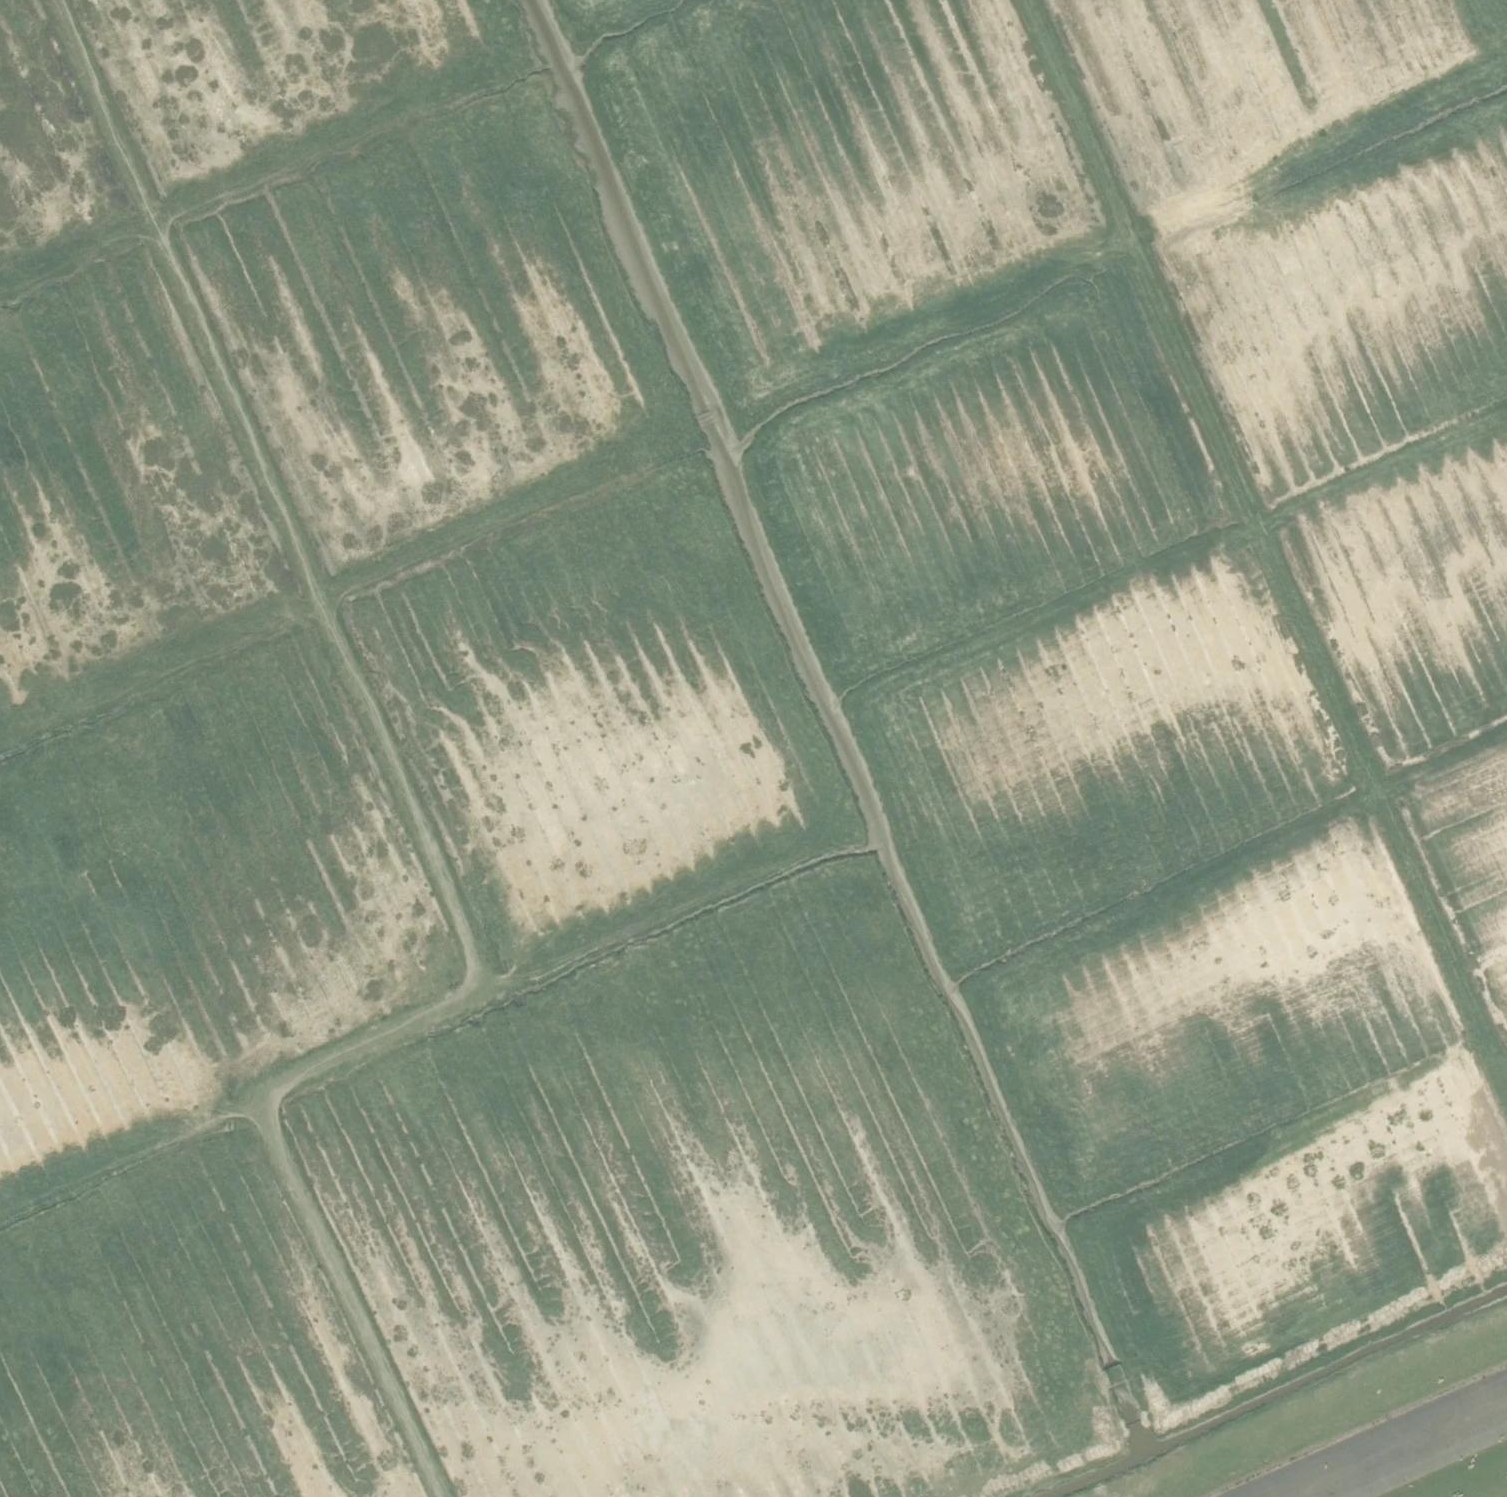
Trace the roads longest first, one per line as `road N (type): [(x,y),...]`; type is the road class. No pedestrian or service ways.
road 1 (track): [(1356,1496),(1506,1429)]

